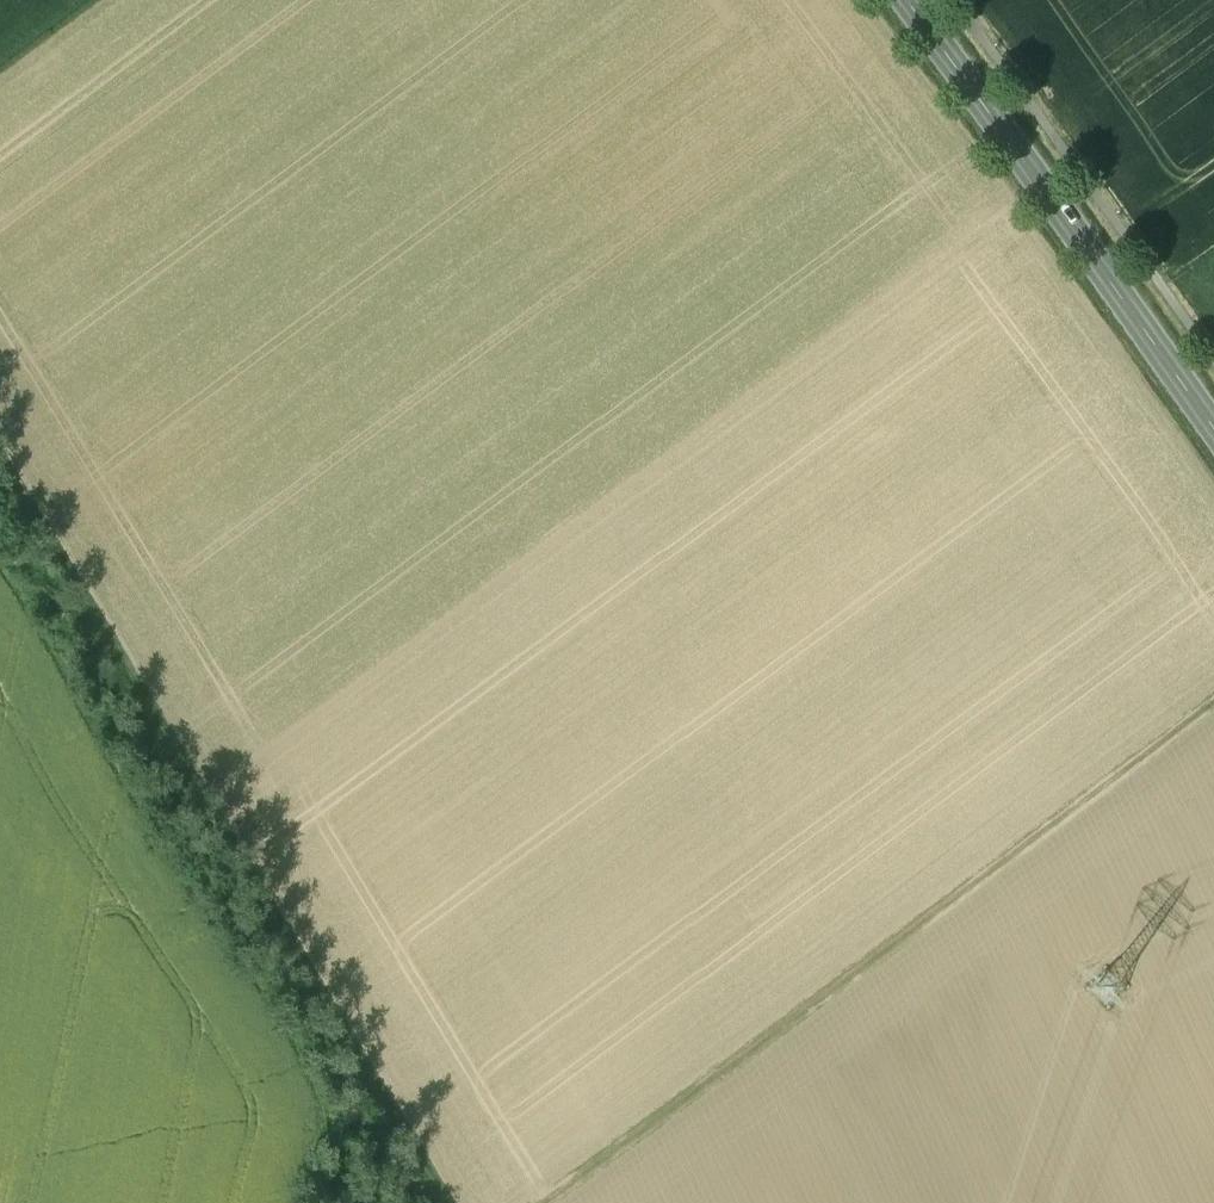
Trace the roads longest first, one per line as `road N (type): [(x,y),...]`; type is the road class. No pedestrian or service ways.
road 1 (track): [(0,456),(451,1202)]
road 2 (track): [(551,1202),(1213,702)]
road 3 (secondary): [(904,0),(1213,430)]
road 4 (track): [(787,1029),(916,1202)]

